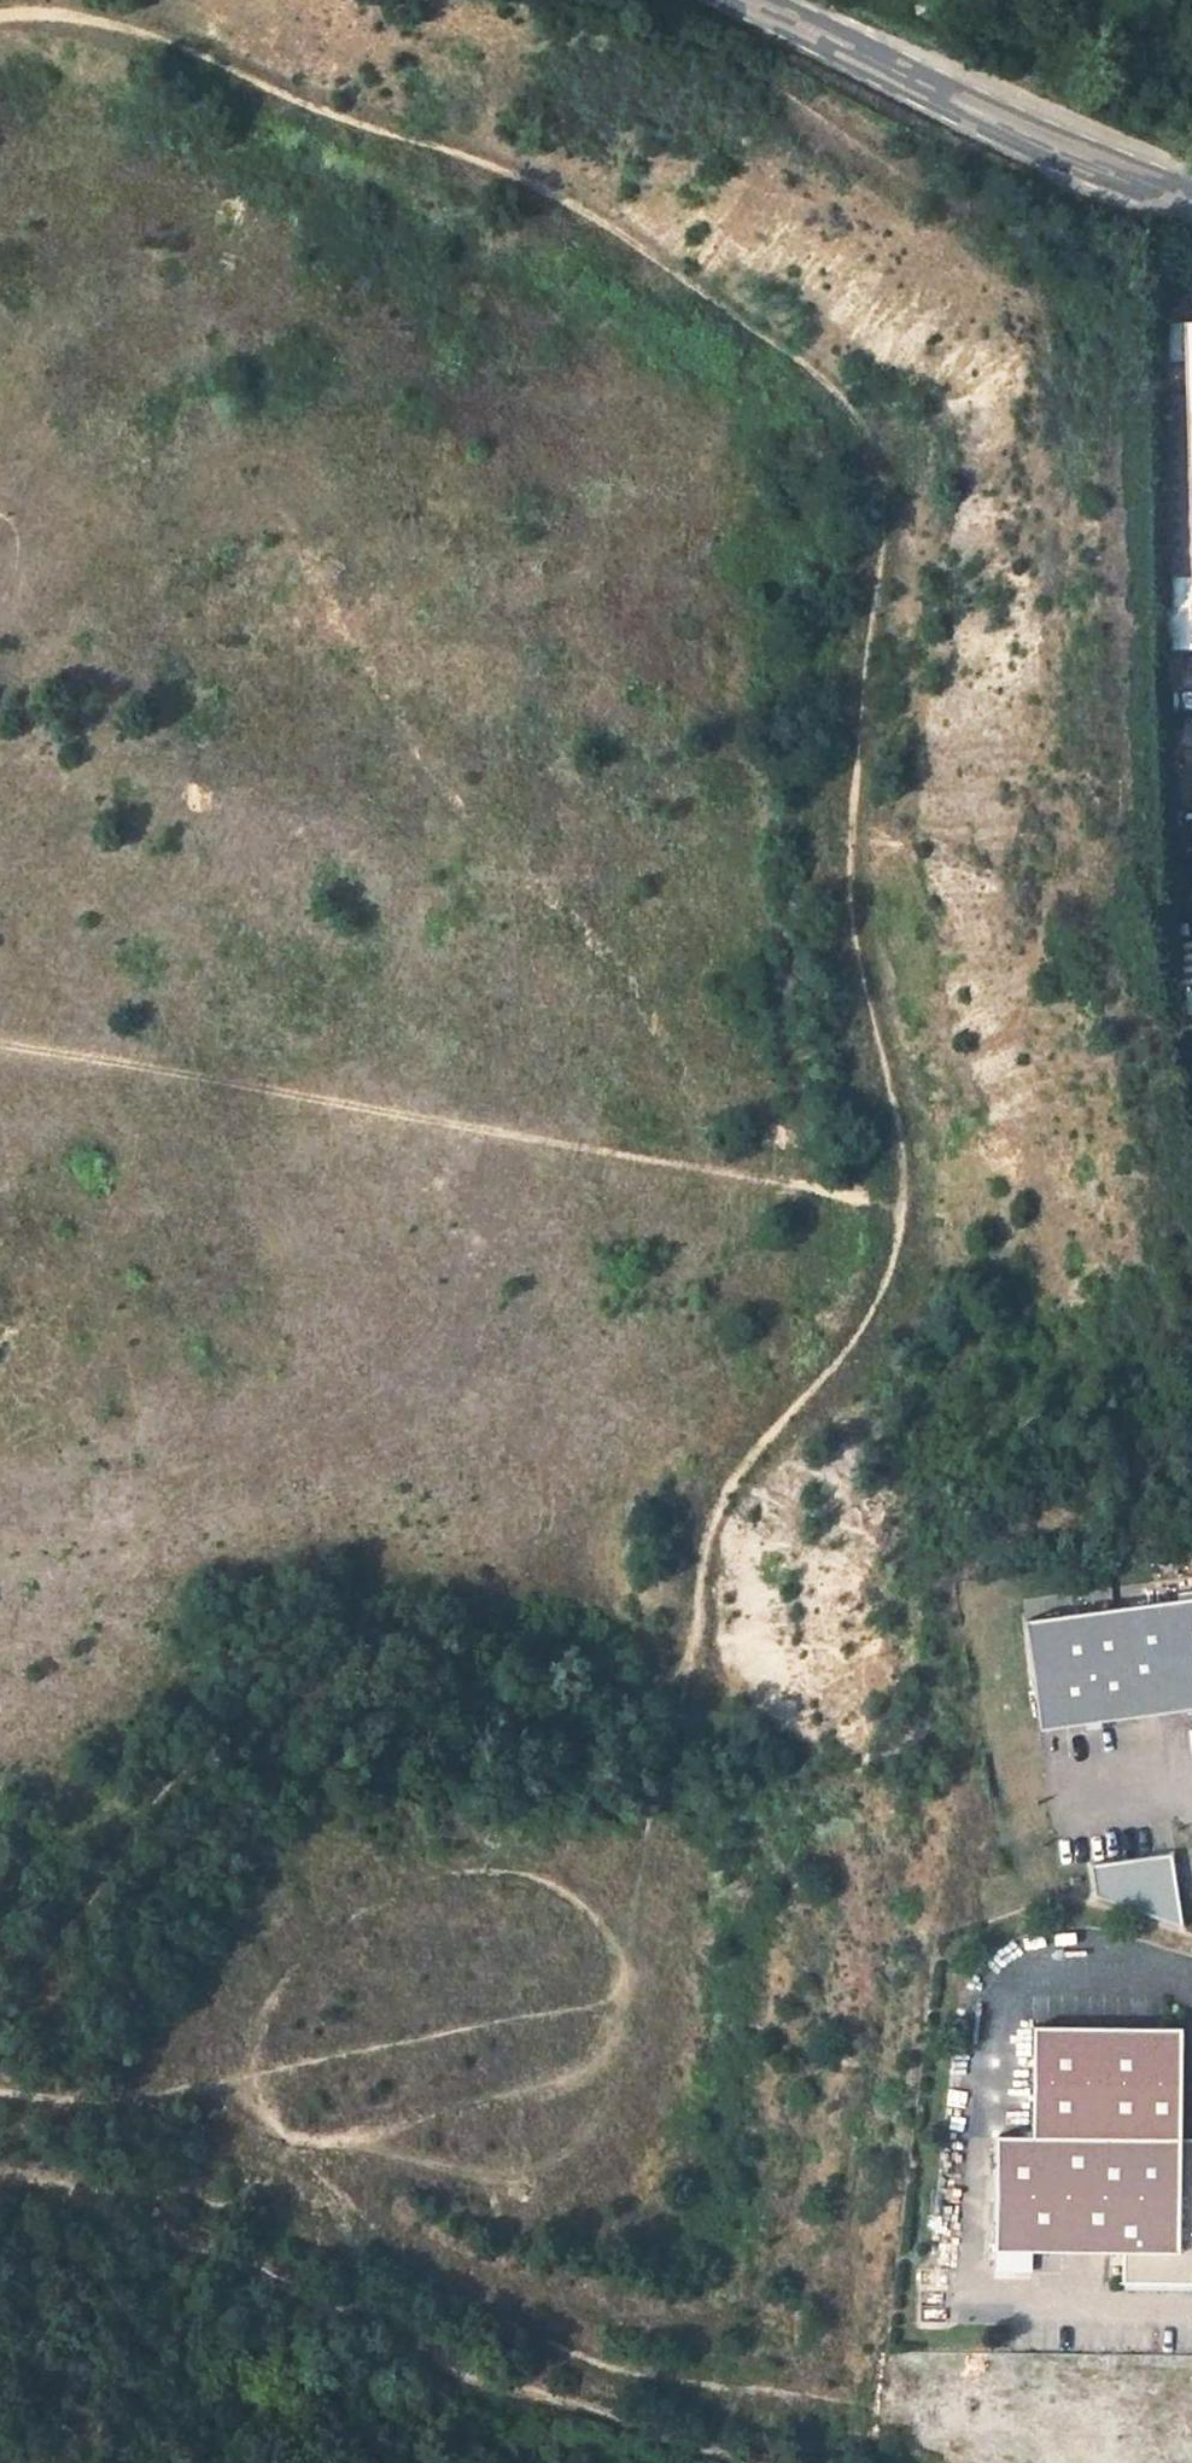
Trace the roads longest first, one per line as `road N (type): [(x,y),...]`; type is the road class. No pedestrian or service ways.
road 1 (track): [(726,2462),(501,2386),(55,2184),(0,2177)]
road 2 (secondary): [(740,0),(1024,137),(1191,202)]

